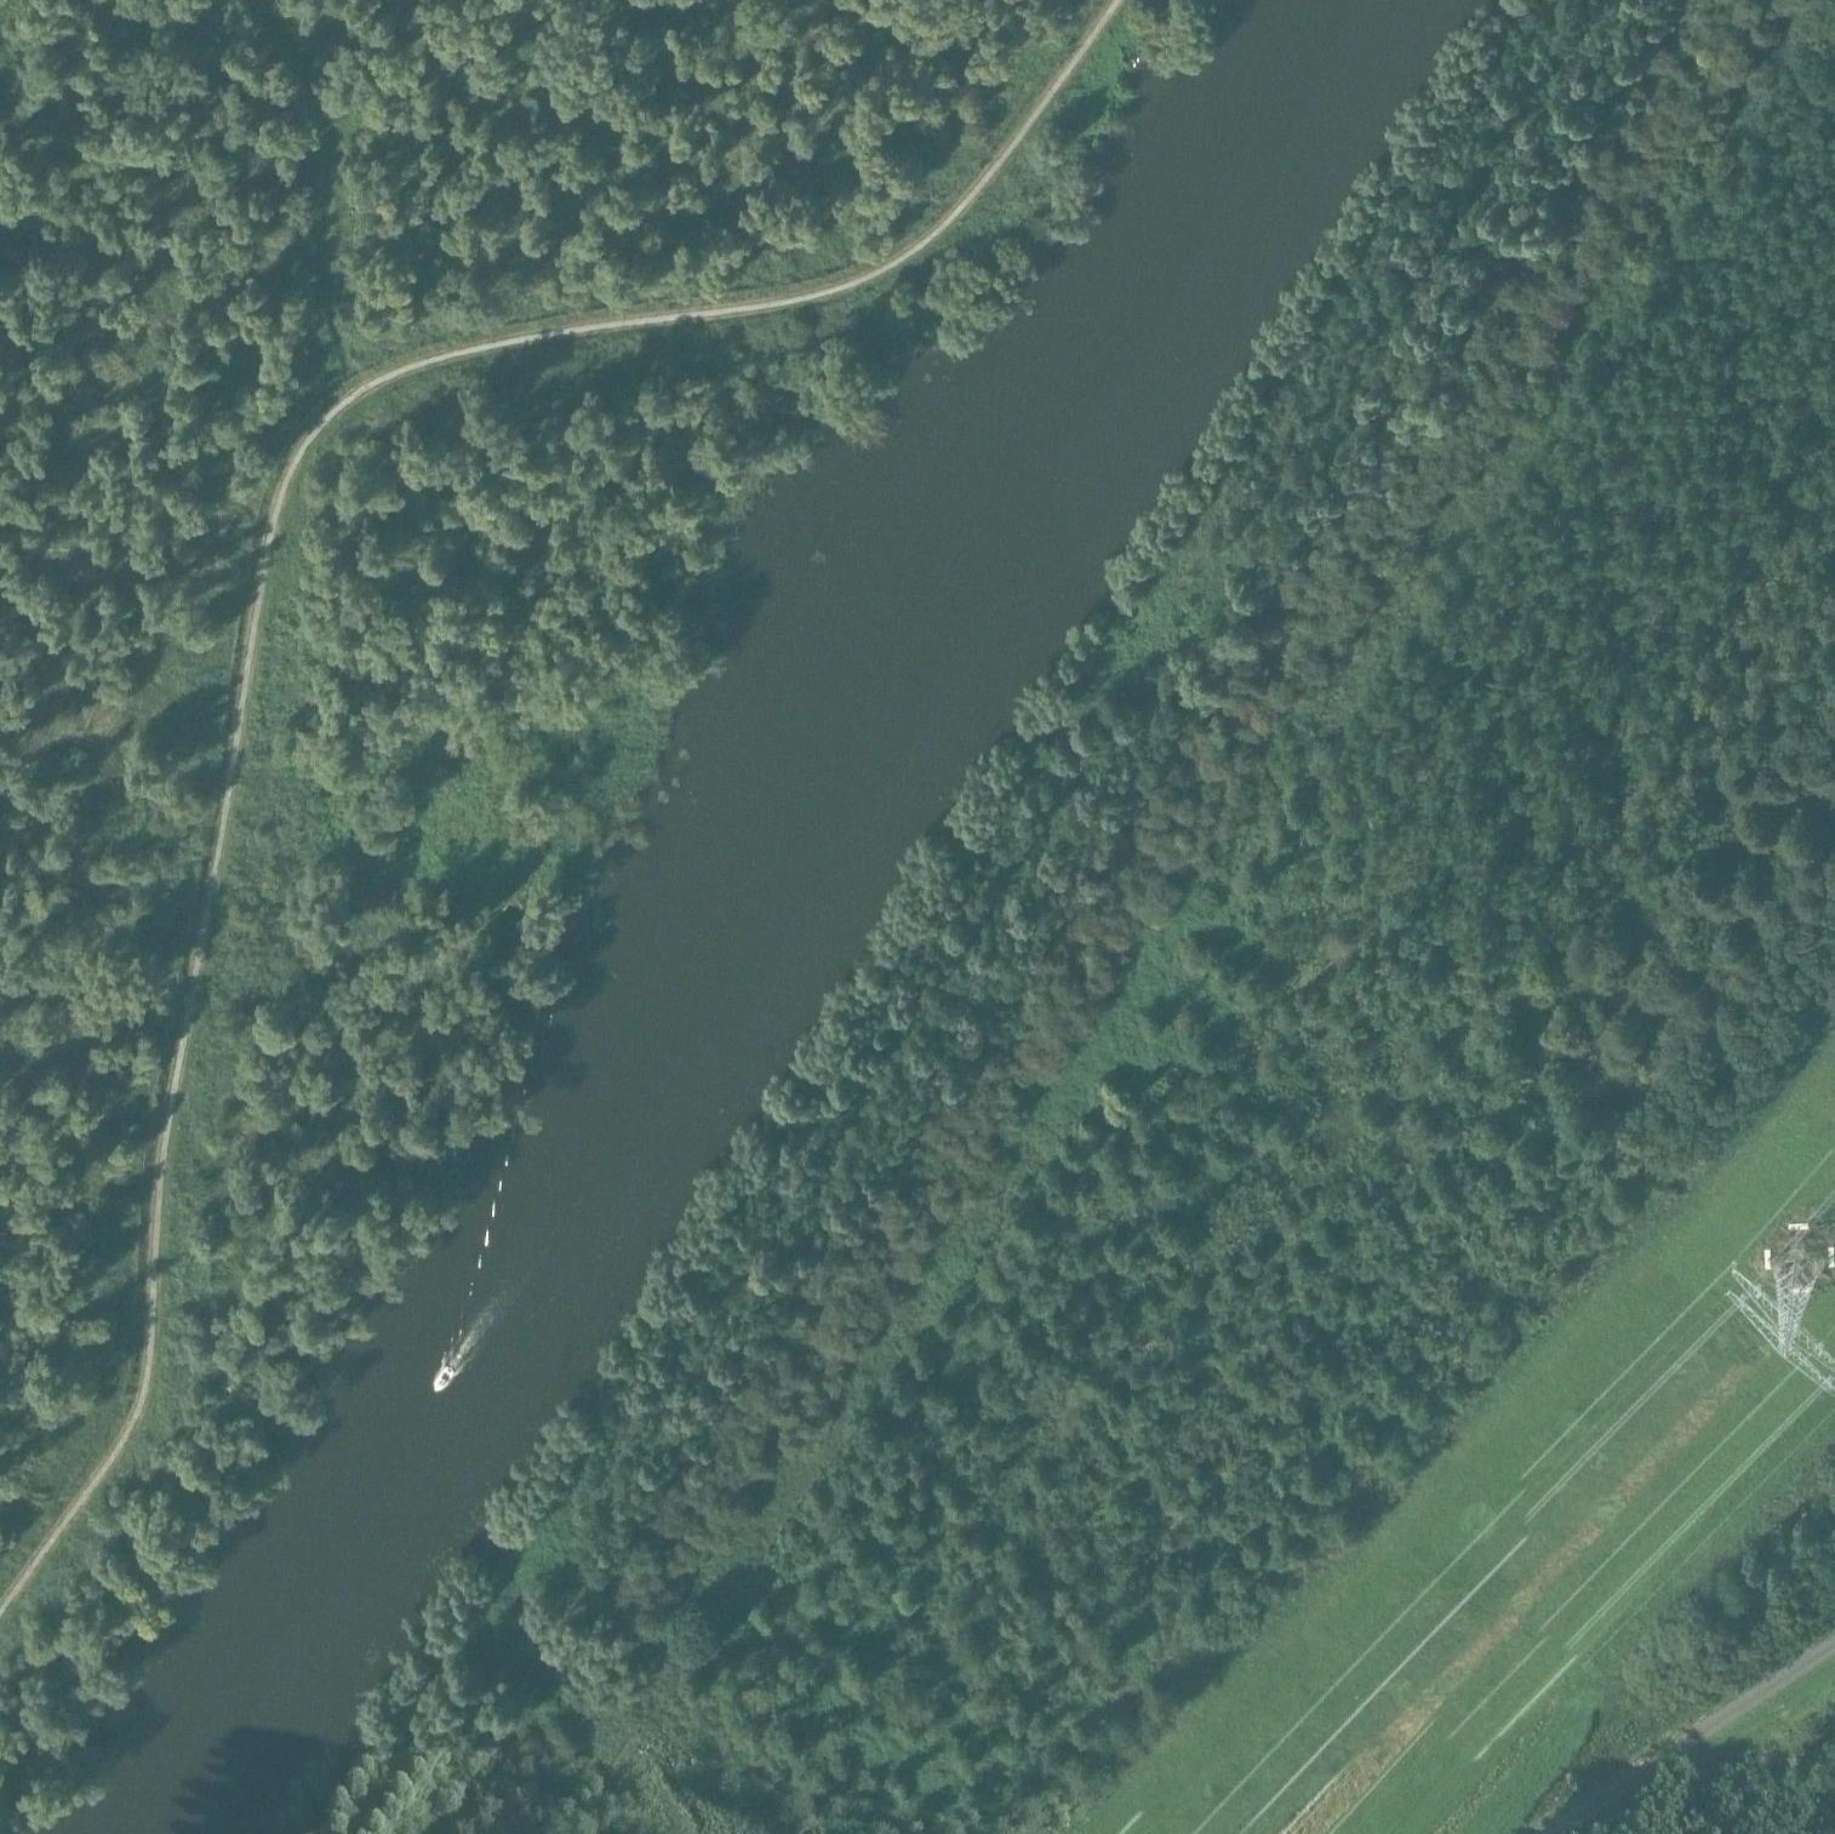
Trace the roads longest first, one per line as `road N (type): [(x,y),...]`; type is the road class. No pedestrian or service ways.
road 1 (unclassified): [(1547,1833),(1834,1645)]

